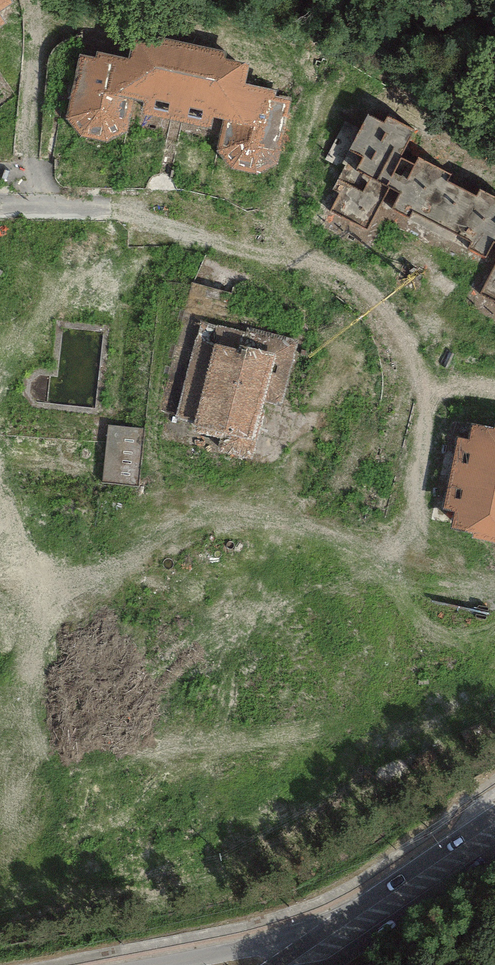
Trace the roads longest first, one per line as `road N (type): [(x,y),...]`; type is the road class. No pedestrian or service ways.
road 1 (secondary): [(494,816),(311,932)]
road 2 (secondary): [(327,964),(494,851)]
road 3 (tertiary): [(311,932),(162,964)]

